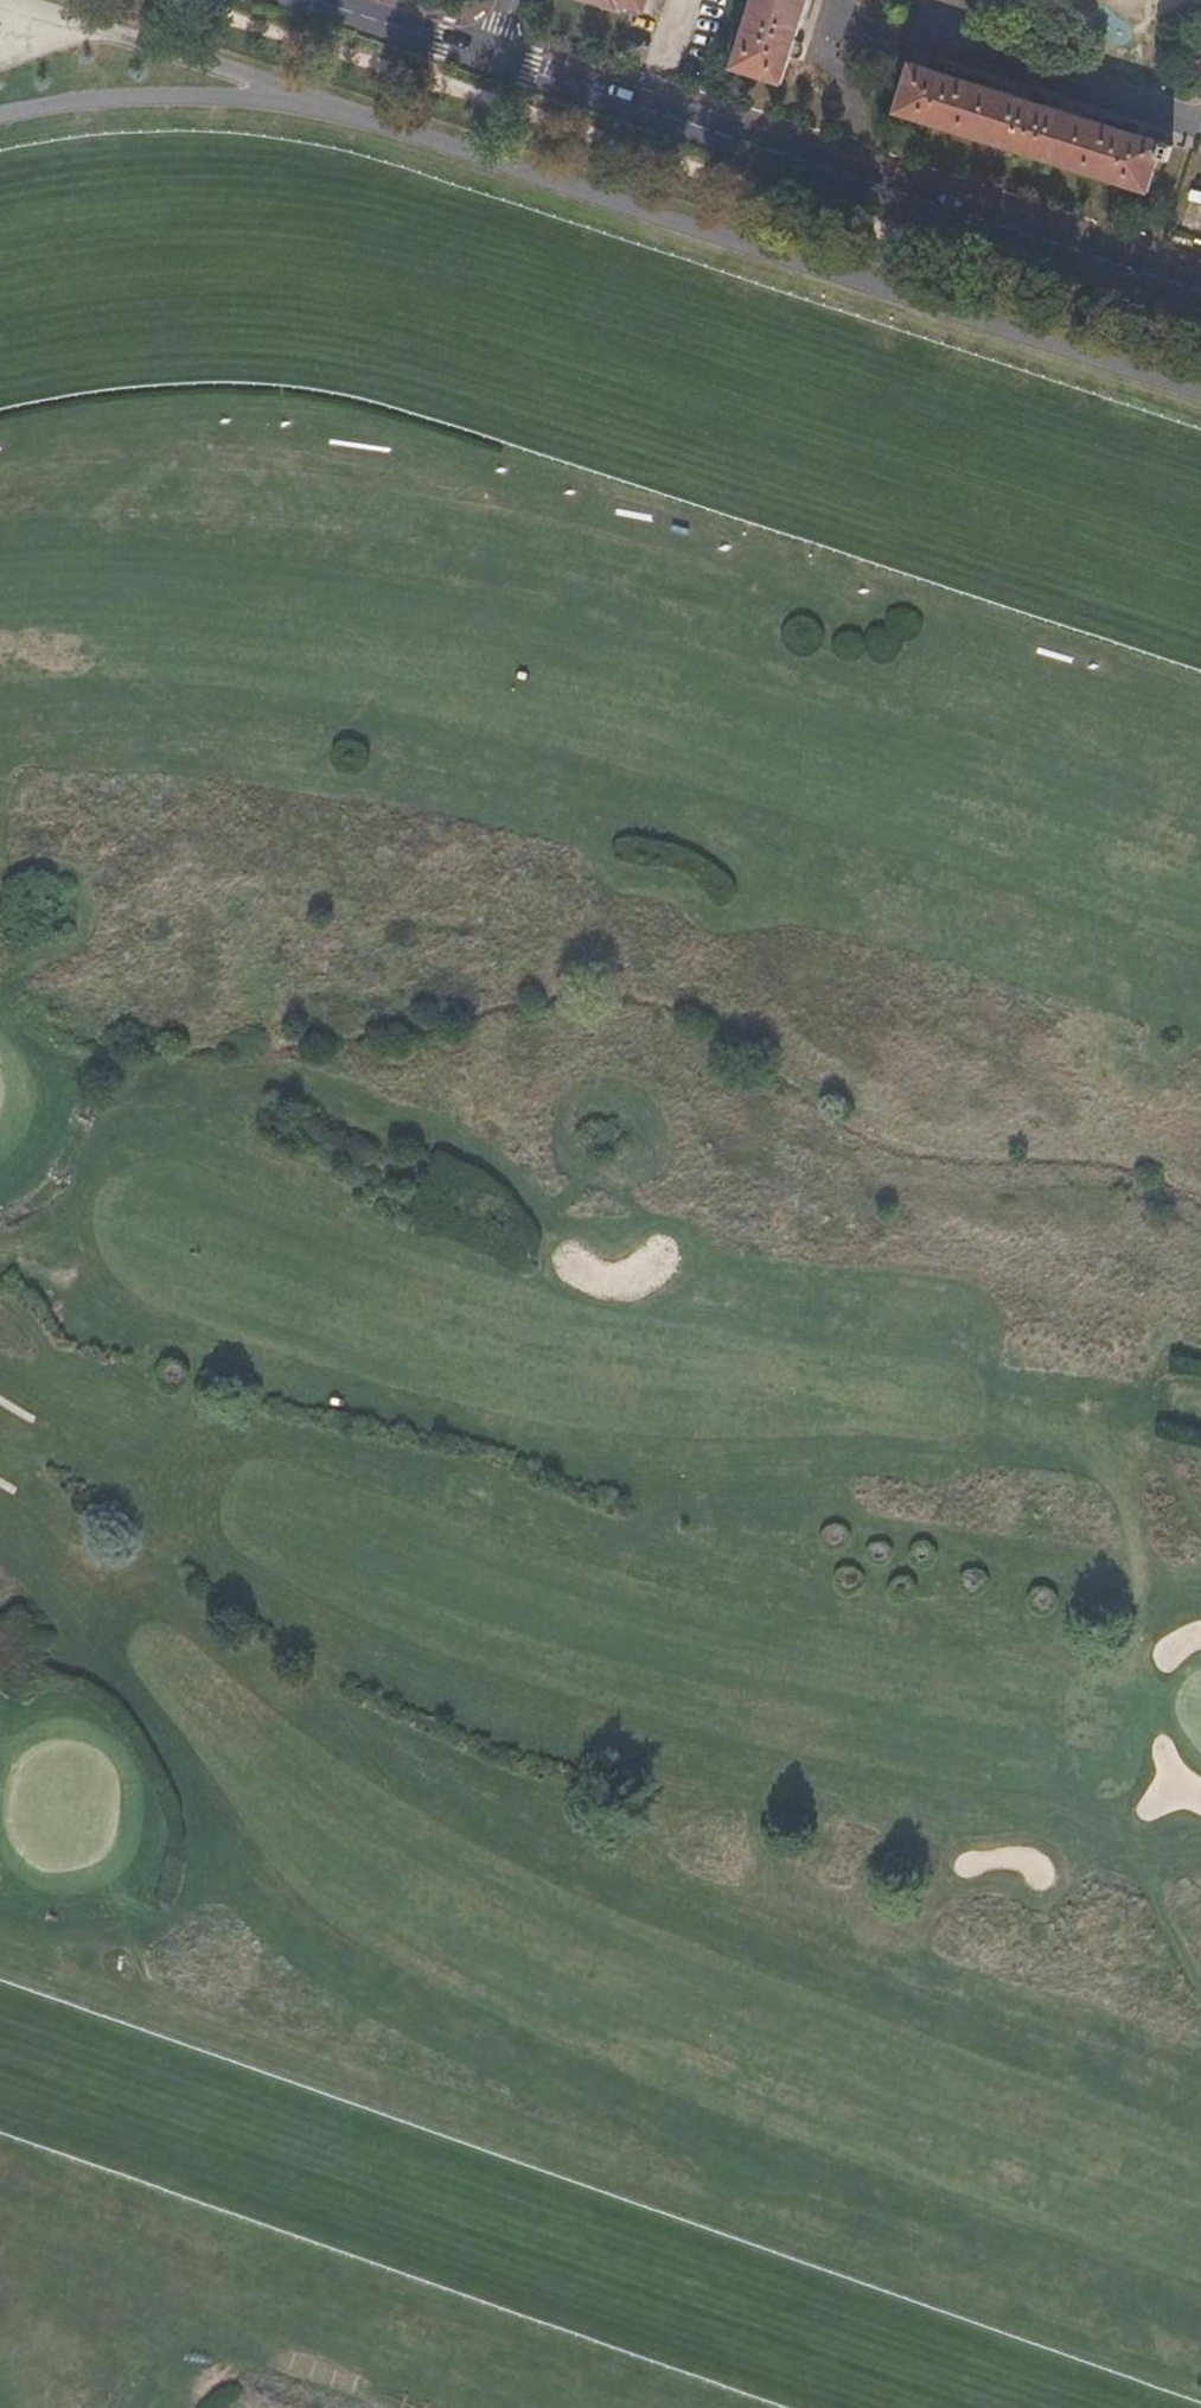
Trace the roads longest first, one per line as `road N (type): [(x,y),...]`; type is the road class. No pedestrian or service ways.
road 1 (tertiary): [(1200,296),(486,63)]
road 2 (tertiary): [(486,63),(300,0)]

